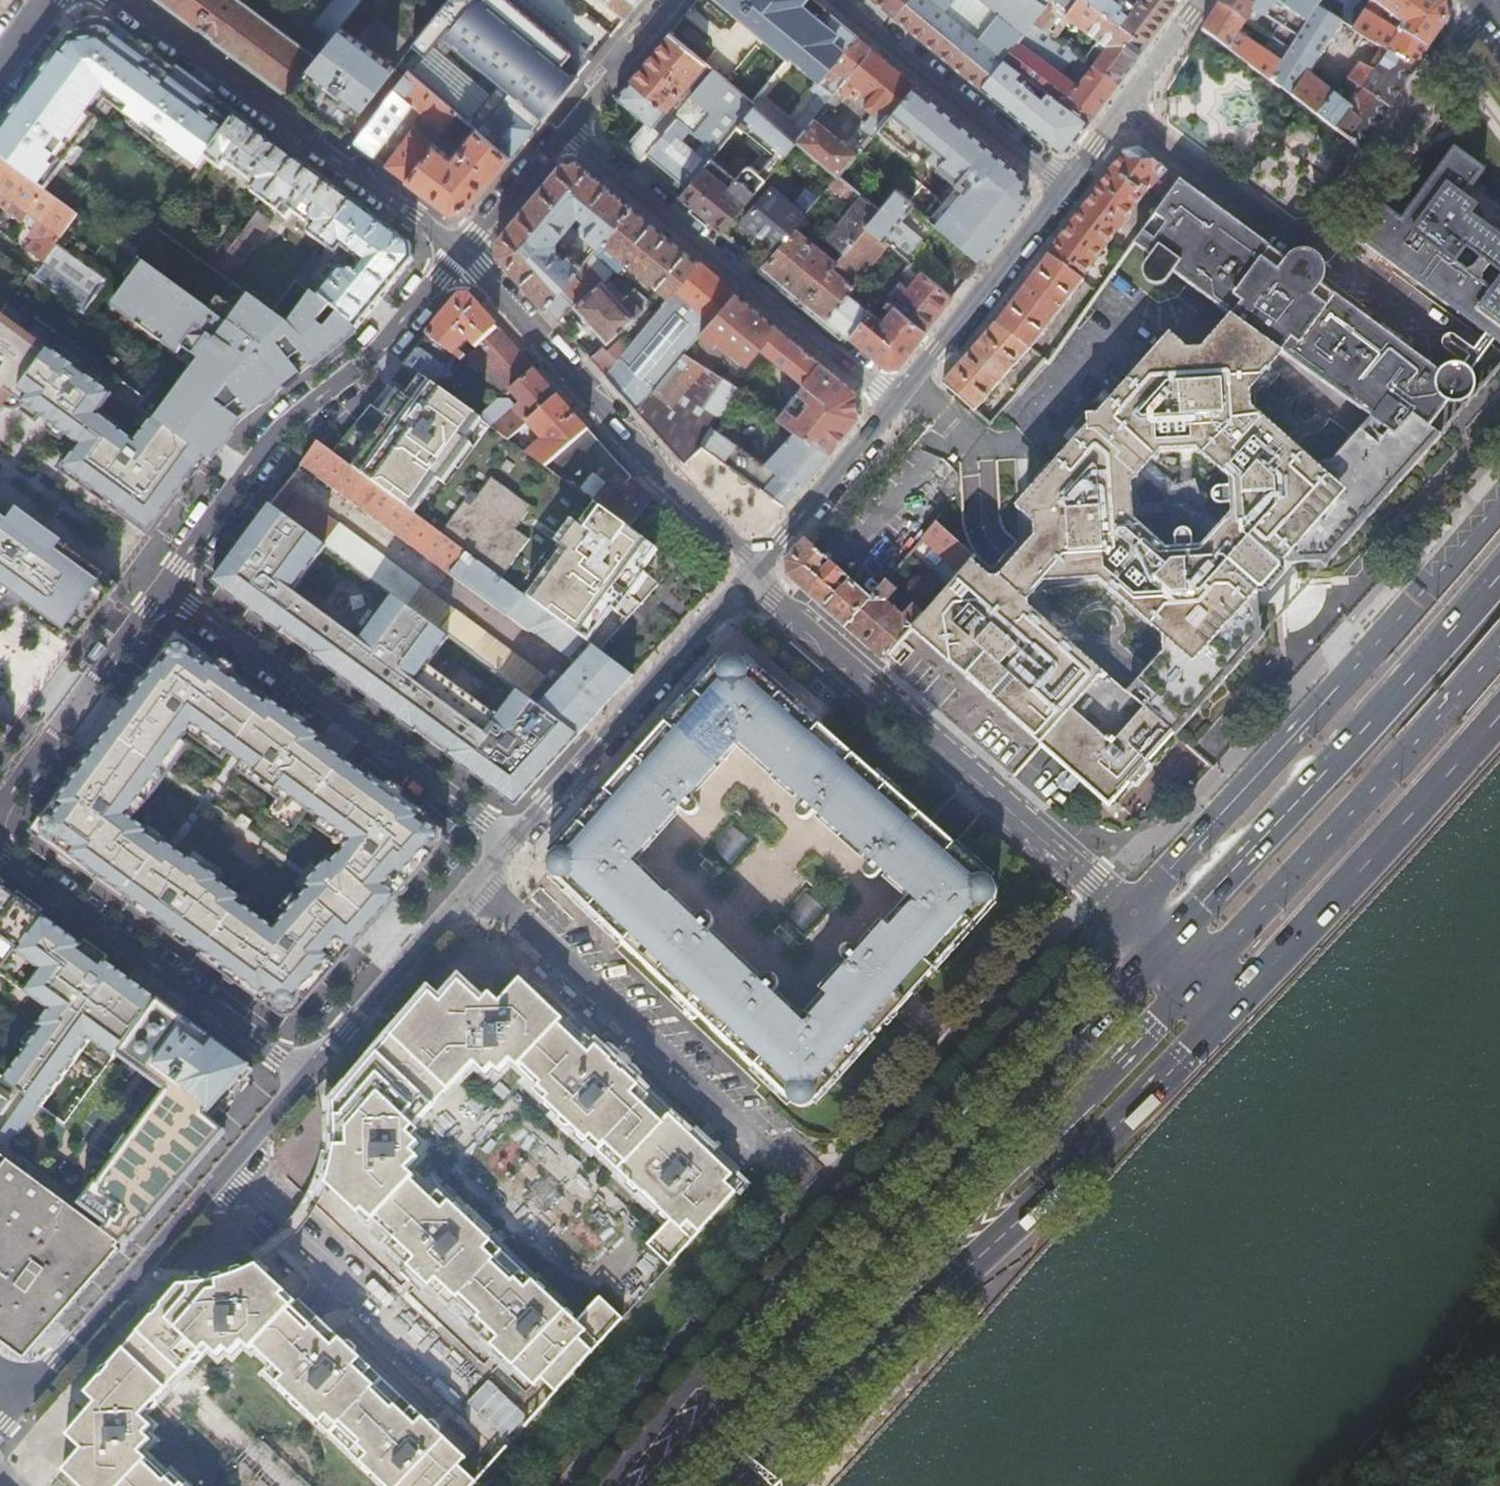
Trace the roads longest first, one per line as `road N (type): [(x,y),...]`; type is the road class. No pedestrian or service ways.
road 1 (primary): [(1167,940),(652,1485)]
road 2 (secondary): [(1011,1052),(617,1485)]
road 3 (primary): [(1499,498),(1136,911)]
road 4 (residential): [(1489,0),(1320,244),(1128,110)]
road 5 (tertiary): [(751,569),(1136,911)]
road 6 (primary): [(1499,572),(1167,940)]
road 7 (primary): [(890,1327),(1204,972)]
road 8 (primary): [(890,1327),(1237,1005)]
road 9 (residential): [(456,251),(367,361),(275,433),(157,585)]
road 10 (primary): [(1204,972),(1499,636)]
road 11 (residential): [(510,843),(157,585)]
road 12 (residential): [(561,125),(897,404)]
road 13 (tertiary): [(456,251),(751,569)]
road 14 (residential): [(30,1395),(302,1072)]
road 15 (tertiary): [(120,0),(456,251)]
road 16 (primary): [(1237,1005),(1499,709)]
road 17 (residential): [(0,839),(10,860),(302,1072)]
road 18 (residential): [(510,843),(695,642),(751,569)]
road 19 (residential): [(302,1072),(510,843)]
road 20 (residential): [(1070,188),(845,0)]
road 21 (residential): [(897,404),(1070,188)]
road 22 (residential): [(157,585),(0,809)]
road 23 (primary): [(731,1485),(890,1327)]
road 24 (residential): [(751,569),(897,404)]
road 25 (primary): [(1136,911),(1011,1052)]
road 26 (residential): [(561,125),(456,251)]
road 27 (residential): [(665,0),(561,125)]
road 28 (residential): [(1128,110),(1199,0)]

